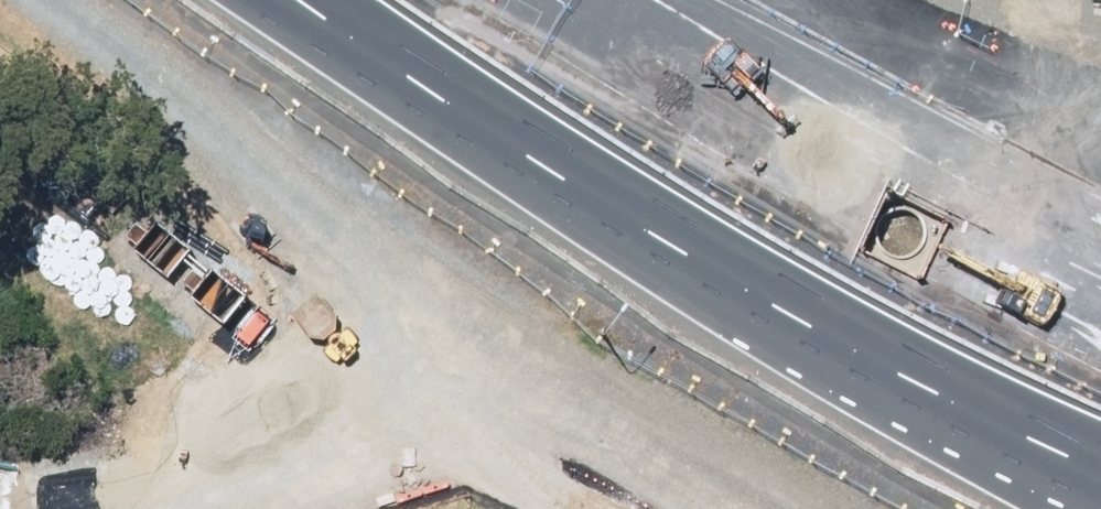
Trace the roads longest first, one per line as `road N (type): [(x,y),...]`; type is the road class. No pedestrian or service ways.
road 1 (primary): [(1100,483),(644,229),(498,139),(300,0)]
road 2 (primary): [(1100,215),(390,0)]
road 3 (primary): [(909,0),(1100,53)]

